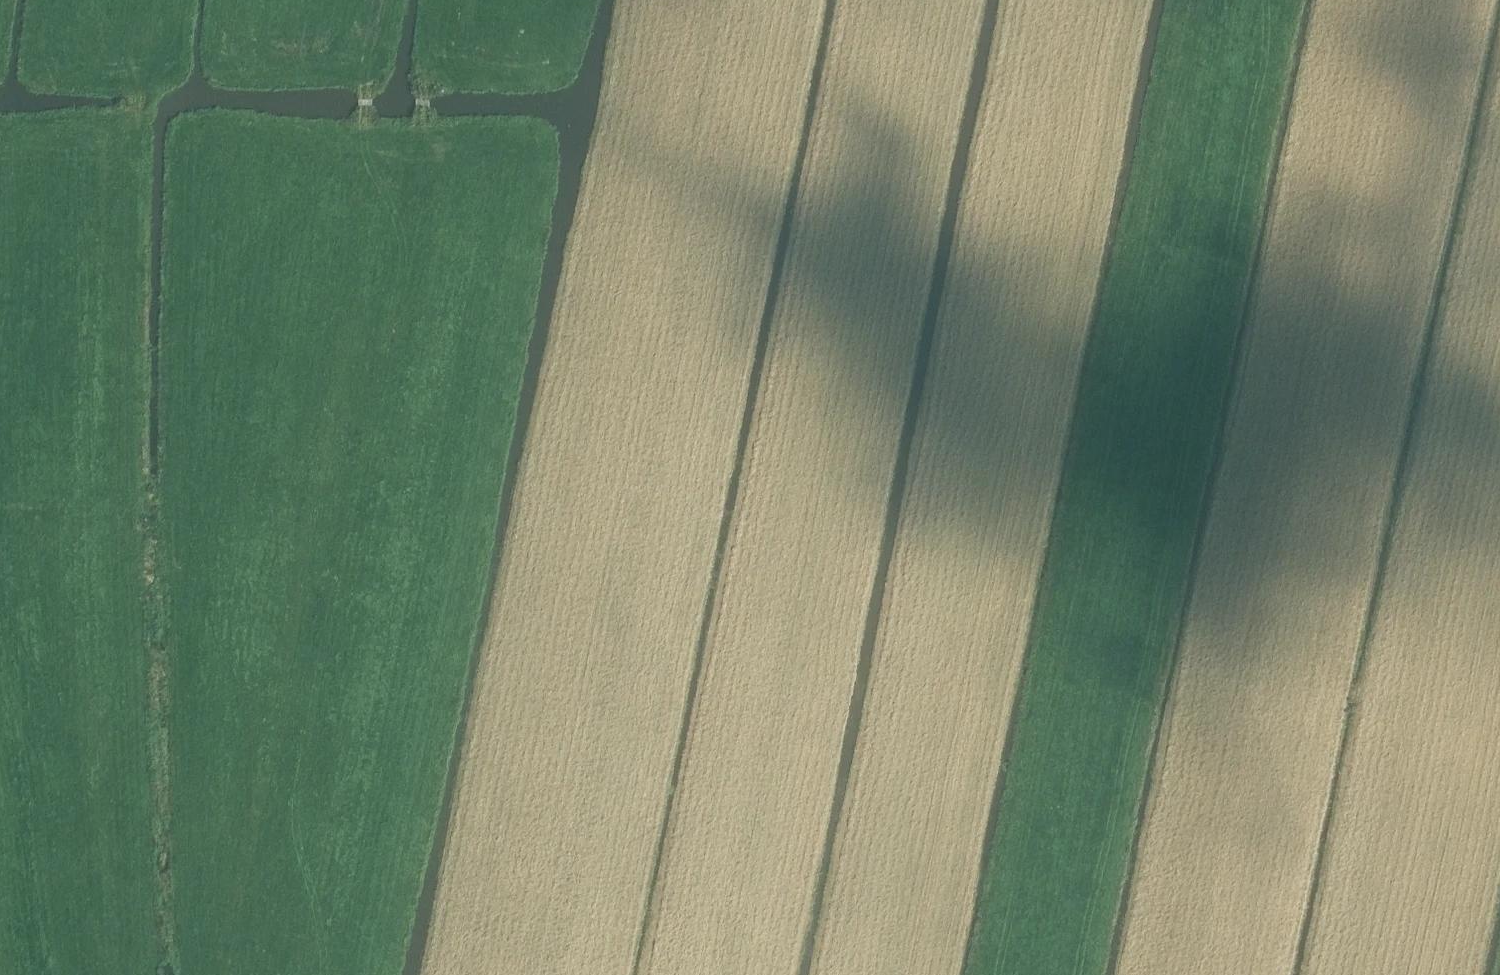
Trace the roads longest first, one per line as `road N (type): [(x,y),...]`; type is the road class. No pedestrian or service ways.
road 1 (track): [(923,974),(1116,0)]

